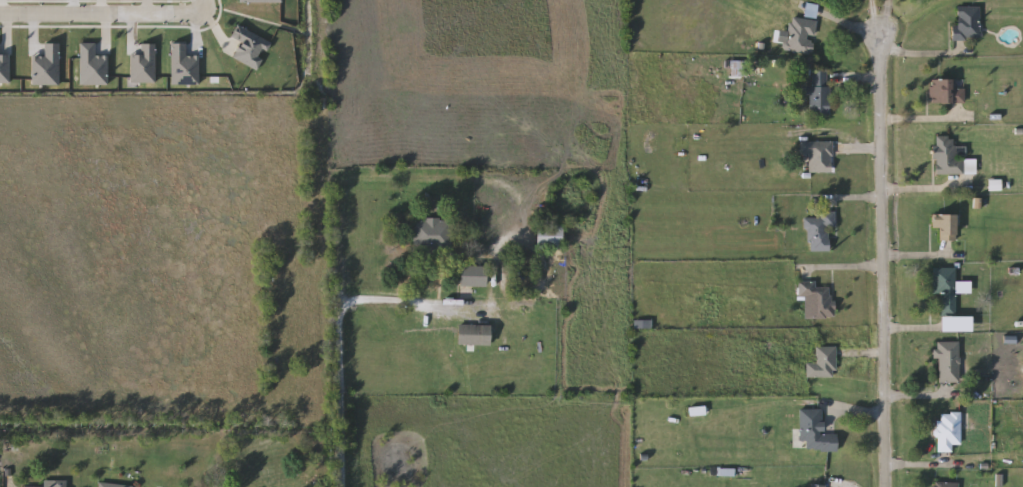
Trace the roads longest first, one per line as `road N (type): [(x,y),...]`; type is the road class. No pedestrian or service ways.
road 1 (residential): [(885,486),(878,33)]
road 2 (residential): [(0,14),(208,13)]

